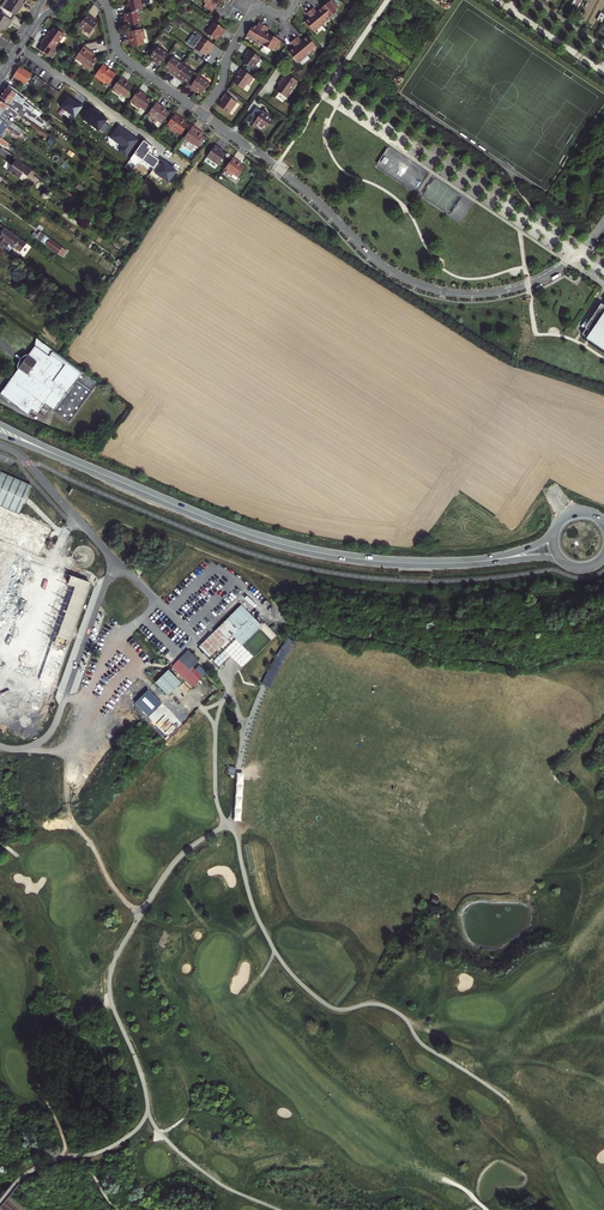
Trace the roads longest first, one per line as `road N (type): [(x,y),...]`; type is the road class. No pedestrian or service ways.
road 1 (residential): [(202,113),(300,184),(383,263),(435,288),(473,293),(528,285),(570,261),(603,221)]
road 2 (secondary): [(81,466),(225,526),(309,551),(400,563),(485,561)]
road 3 (residential): [(297,0),(282,15),(260,8),(250,13),(225,60),(222,85),(202,113)]
road 4 (residential): [(104,0),(120,53),(202,113)]

